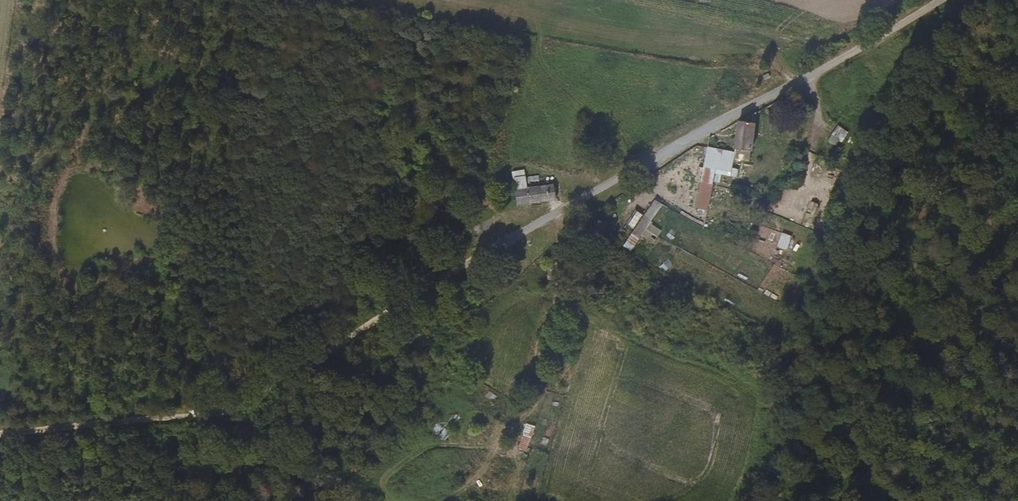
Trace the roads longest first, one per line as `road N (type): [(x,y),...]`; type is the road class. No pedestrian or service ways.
road 1 (unclassified): [(941,0),(530,227),(293,370)]
road 2 (track): [(0,437),(160,422),(224,407),(293,370)]

